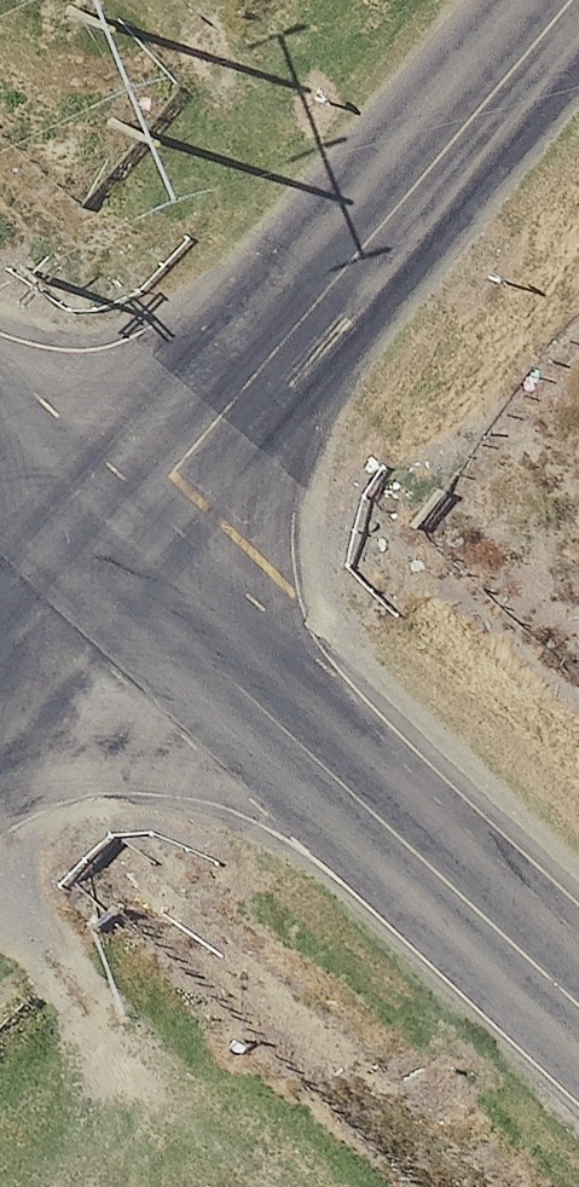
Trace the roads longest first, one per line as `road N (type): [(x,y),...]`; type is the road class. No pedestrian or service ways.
road 1 (unclassified): [(112,559),(578,0)]
road 2 (unclassified): [(112,559),(578,996)]
road 3 (unclassified): [(0,679),(112,559)]
road 4 (unclassified): [(0,455),(112,559)]

